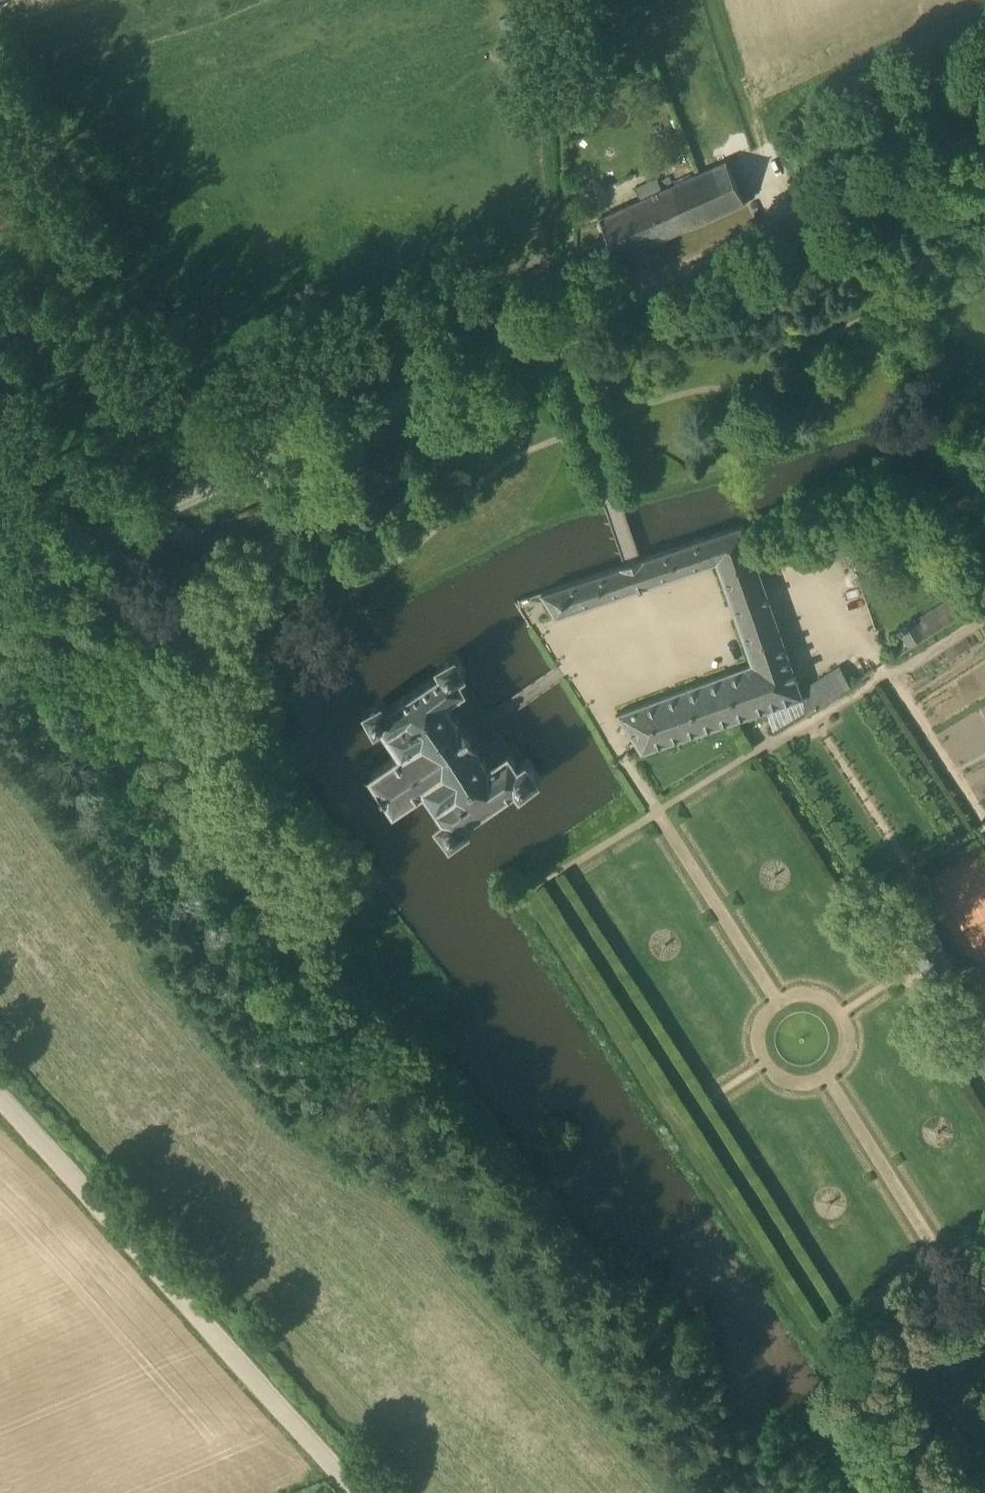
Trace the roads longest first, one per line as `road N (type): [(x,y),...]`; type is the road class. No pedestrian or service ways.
road 1 (unclassified): [(0,581),(984,135)]
road 2 (unclassified): [(355,1492),(0,1099)]

